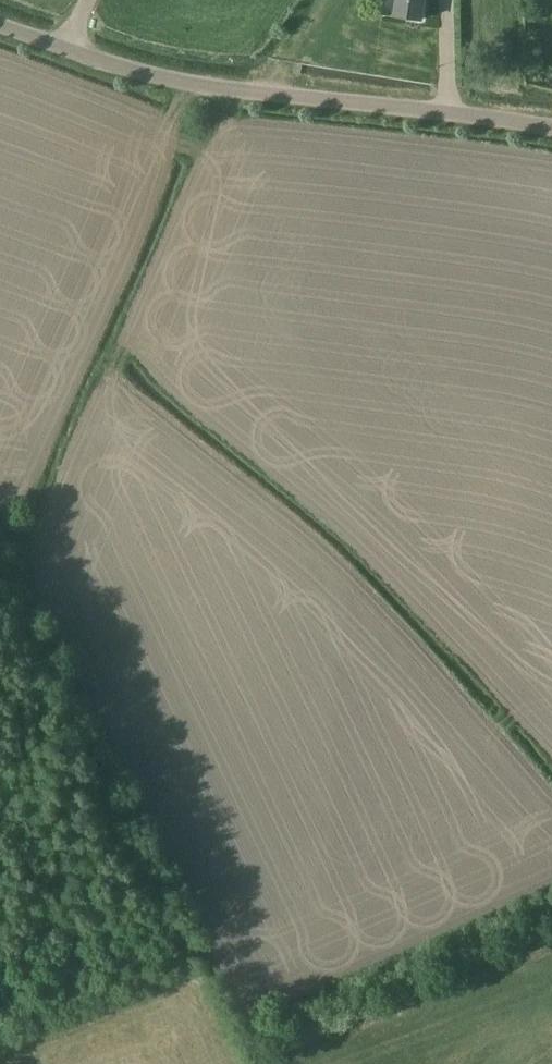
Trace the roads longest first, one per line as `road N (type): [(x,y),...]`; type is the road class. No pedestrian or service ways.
road 1 (unclassified): [(551,127),(186,83),(0,25)]

